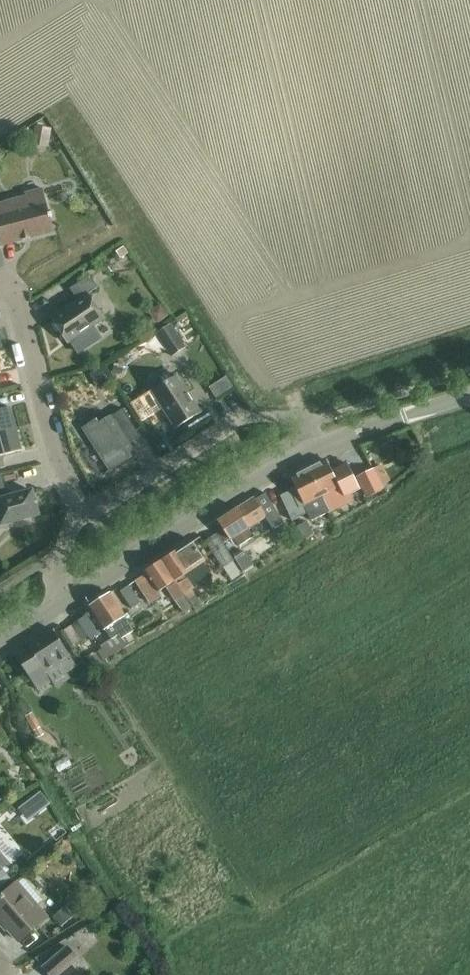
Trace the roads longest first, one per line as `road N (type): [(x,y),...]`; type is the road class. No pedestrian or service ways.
road 1 (residential): [(63,603),(317,448),(469,395)]
road 2 (residential): [(0,288),(12,291),(49,456),(90,513)]
road 3 (residential): [(90,513),(237,421)]

